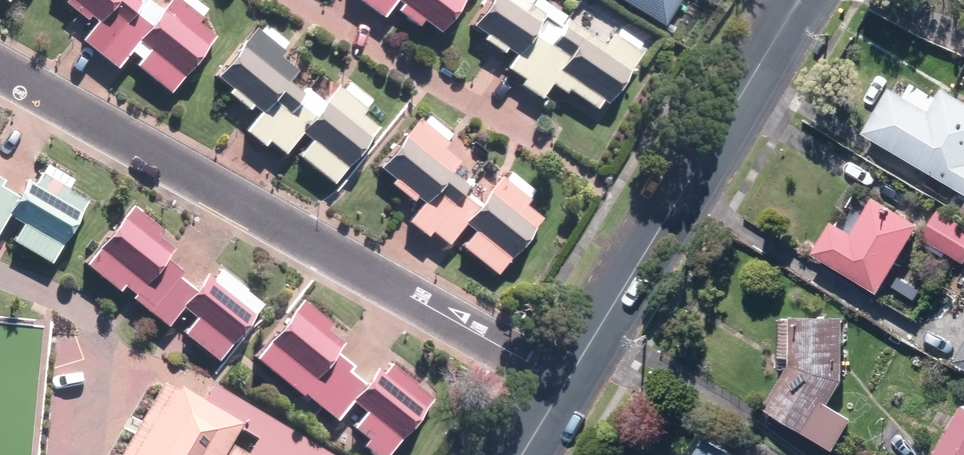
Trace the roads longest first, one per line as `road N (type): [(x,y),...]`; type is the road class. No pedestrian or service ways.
road 1 (residential): [(0,71),(567,382)]
road 2 (tertiary): [(567,382),(800,0)]
road 3 (residential): [(284,0),(555,155)]

